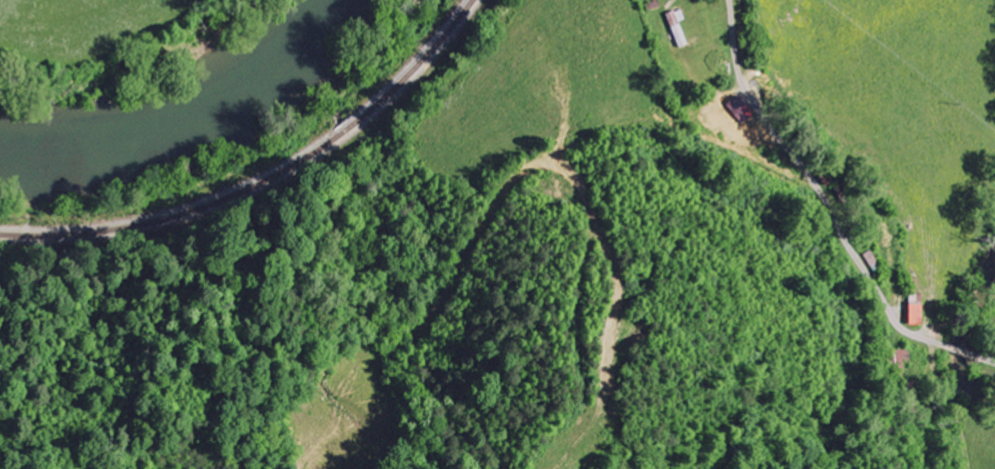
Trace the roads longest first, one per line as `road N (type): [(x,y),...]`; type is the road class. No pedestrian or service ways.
road 1 (track): [(730,0),(731,58),(746,96),(802,163),(898,325),(994,359)]

